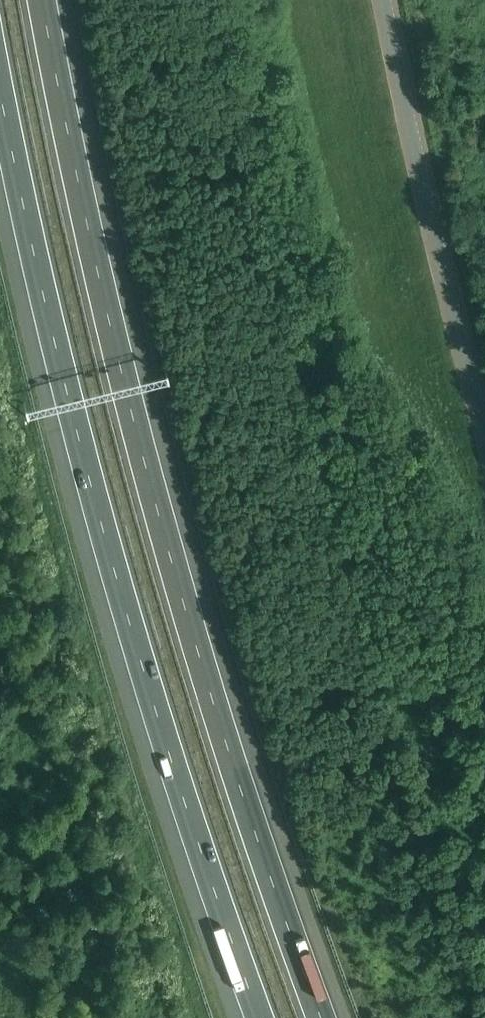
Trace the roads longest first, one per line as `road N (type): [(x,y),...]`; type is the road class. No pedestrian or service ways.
road 1 (motorway): [(322,1017),(221,738),(126,391),(43,0)]
road 2 (motorway): [(0,99),(58,370),(159,743),(260,1017)]
road 3 (unclassified): [(484,434),(384,0)]

